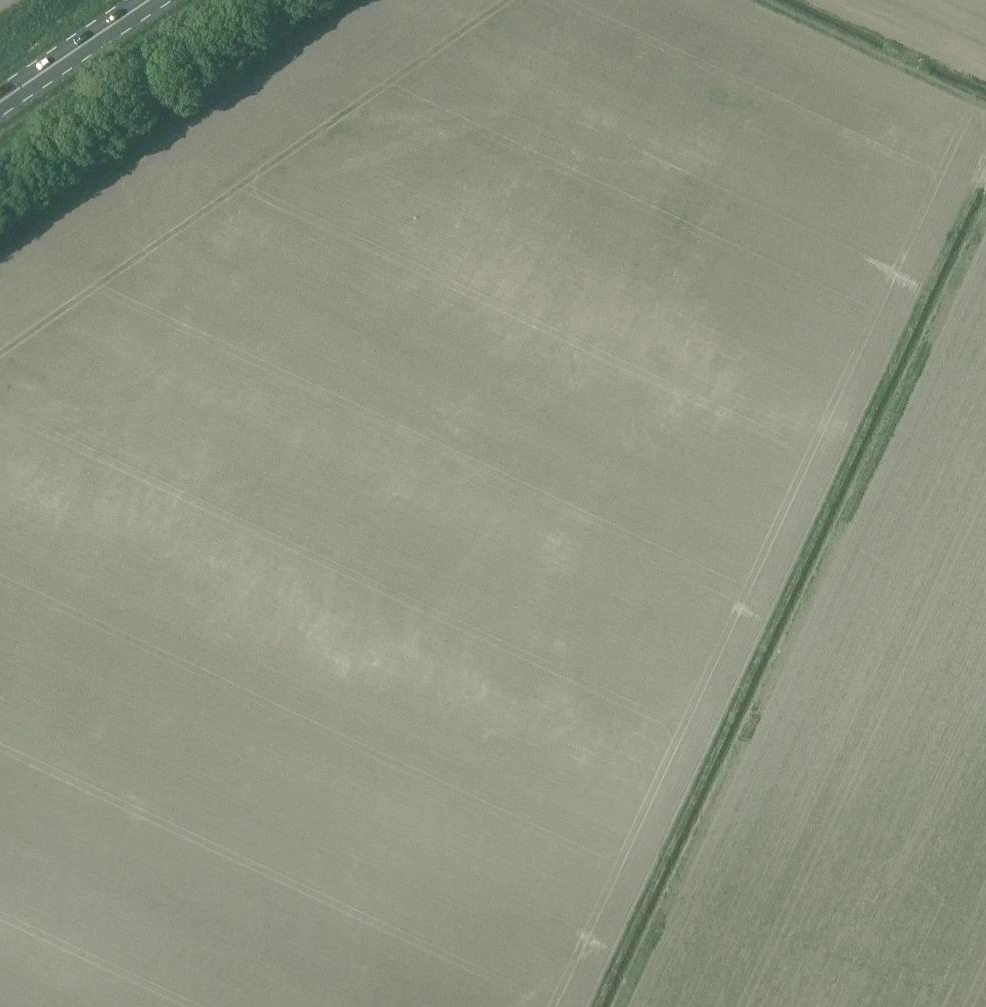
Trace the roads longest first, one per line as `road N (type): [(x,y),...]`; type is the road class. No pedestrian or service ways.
road 1 (primary): [(0,106),(155,0)]

